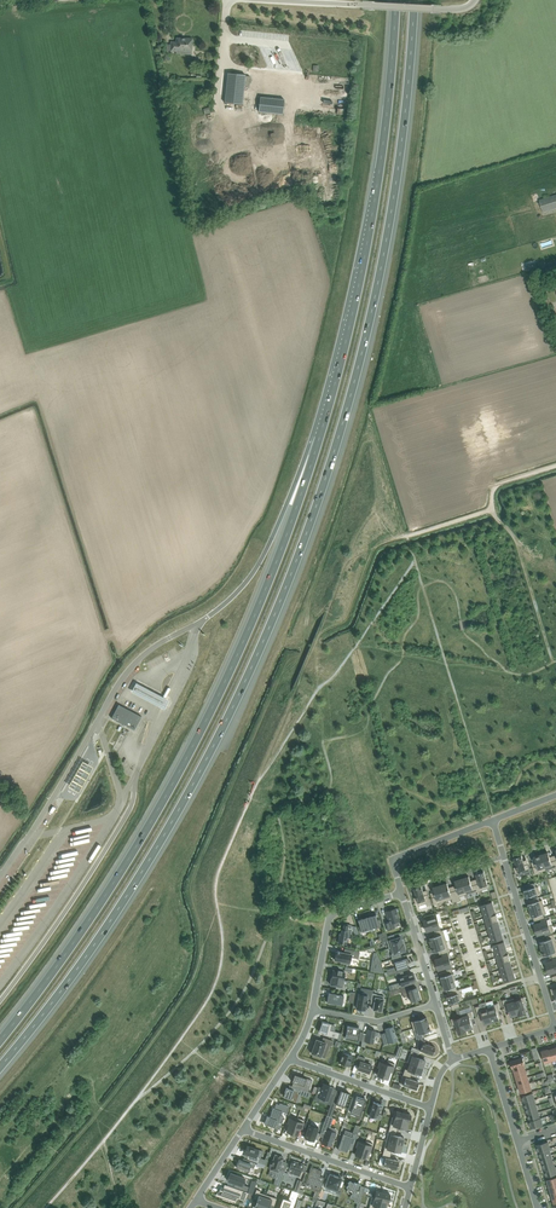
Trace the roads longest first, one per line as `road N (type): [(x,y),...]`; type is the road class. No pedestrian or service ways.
road 1 (motorway): [(0,1069),(98,941),(200,778),(304,549),(379,279),(404,135),(415,0)]
road 2 (motorway): [(321,432),(265,592),(182,767),(118,877),(0,1041)]
road 3 (motorway): [(394,0),(373,211),(321,432)]
road 4 (motorway): [(321,432),(261,561),(195,624)]
road 5 (residential): [(493,820),(555,1029)]
road 6 (track): [(14,1207),(98,1113),(90,1106),(92,1084),(76,1077)]
road 7 (residential): [(409,1188),(243,1129)]
road 8 (residential): [(402,893),(334,912),(312,1009)]
road 9 (track): [(398,880),(555,835)]
road 10 (residential): [(290,1059),(430,1108)]
road 11 (residential): [(493,820),(396,858),(402,893)]
road 12 (residential): [(435,1004),(378,1022),(312,1009)]

